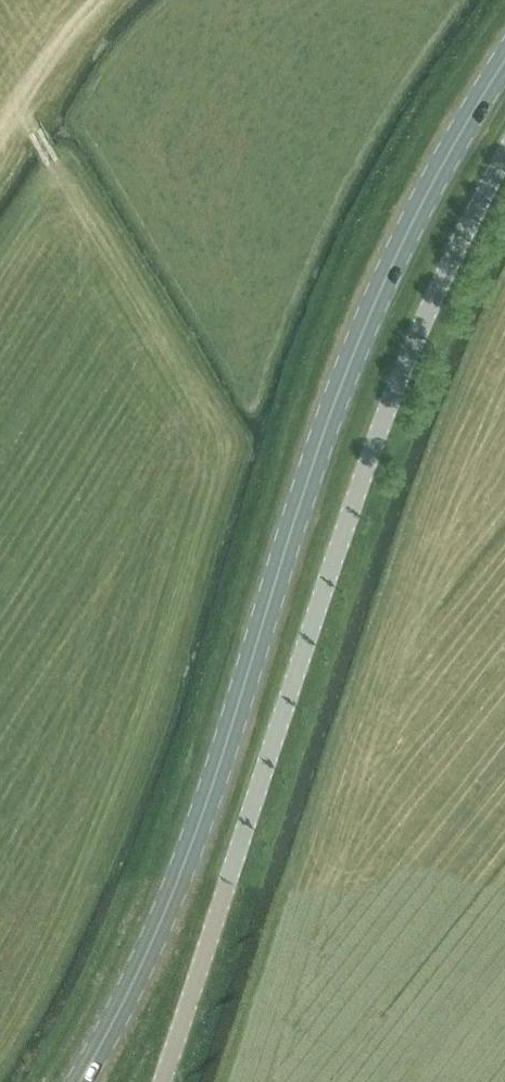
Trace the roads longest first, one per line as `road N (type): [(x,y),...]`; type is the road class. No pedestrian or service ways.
road 1 (primary): [(79,1081),(185,861),(363,330),(436,176),(504,60)]
road 2 (unclassified): [(162,1081),(370,453),(504,155)]

